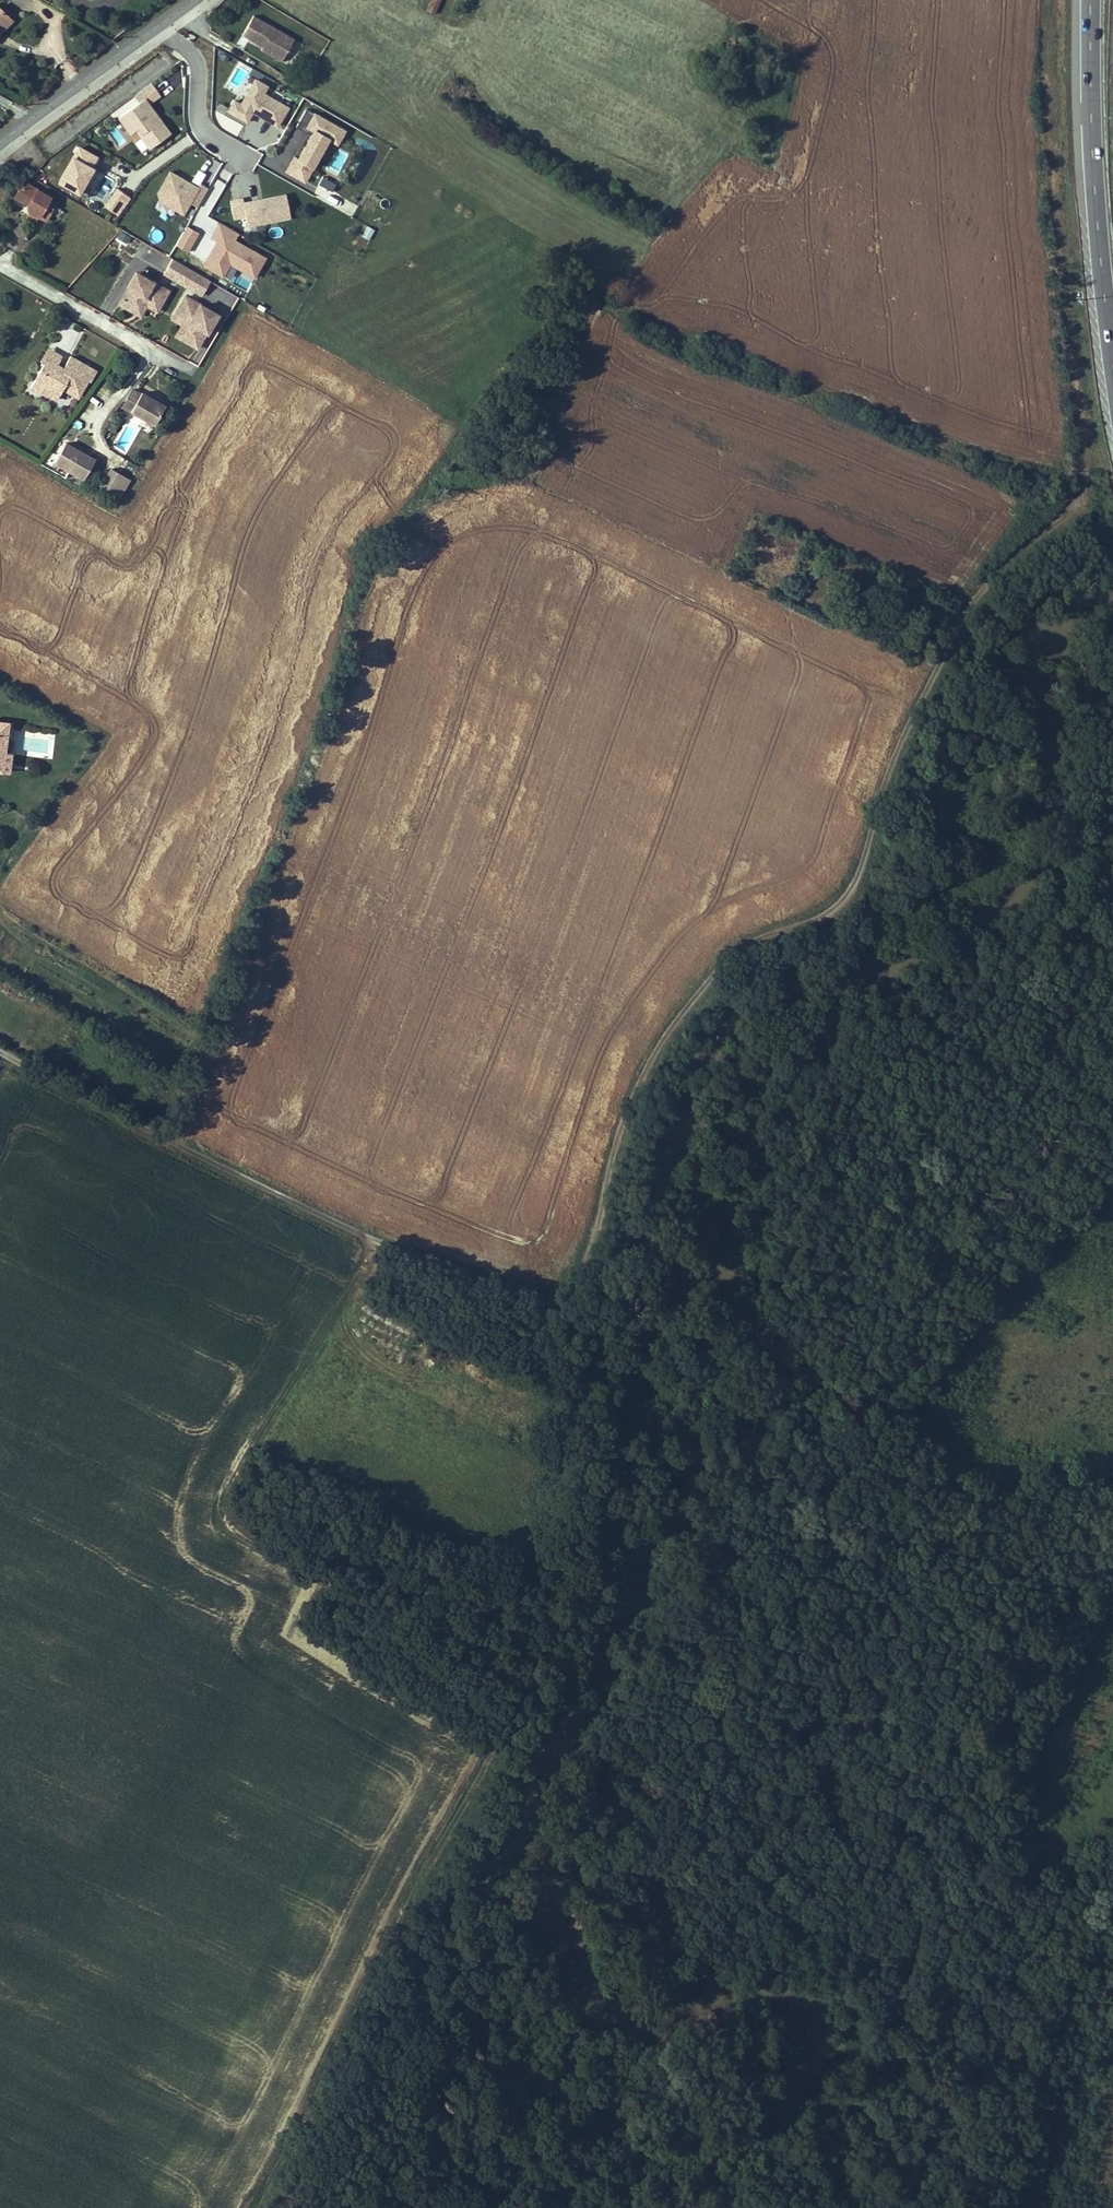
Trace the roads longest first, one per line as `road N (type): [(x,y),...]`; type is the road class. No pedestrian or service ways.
road 1 (track): [(0,1053),(366,1236),(366,1262),(238,1461),(226,1514),(240,1531),(394,1615),(493,1688),(503,1708),(499,1752),(262,2207)]
road 2 (motorway): [(1090,0),(1093,159),(1112,363)]
road 3 (tertiary): [(0,136),(185,0)]
road 4 (residential): [(0,264),(175,362)]

